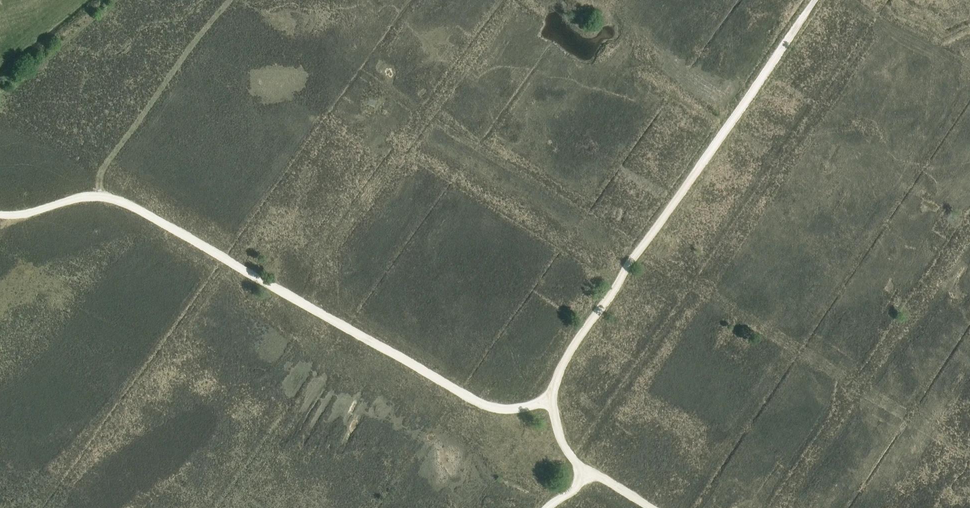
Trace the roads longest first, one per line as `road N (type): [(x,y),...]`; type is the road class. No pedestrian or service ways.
road 1 (track): [(0,214),(91,197),(116,200),(477,403),(532,405),(553,392),(583,330),(815,0)]
road 2 (track): [(553,392),(559,439),(573,461),(650,507)]

